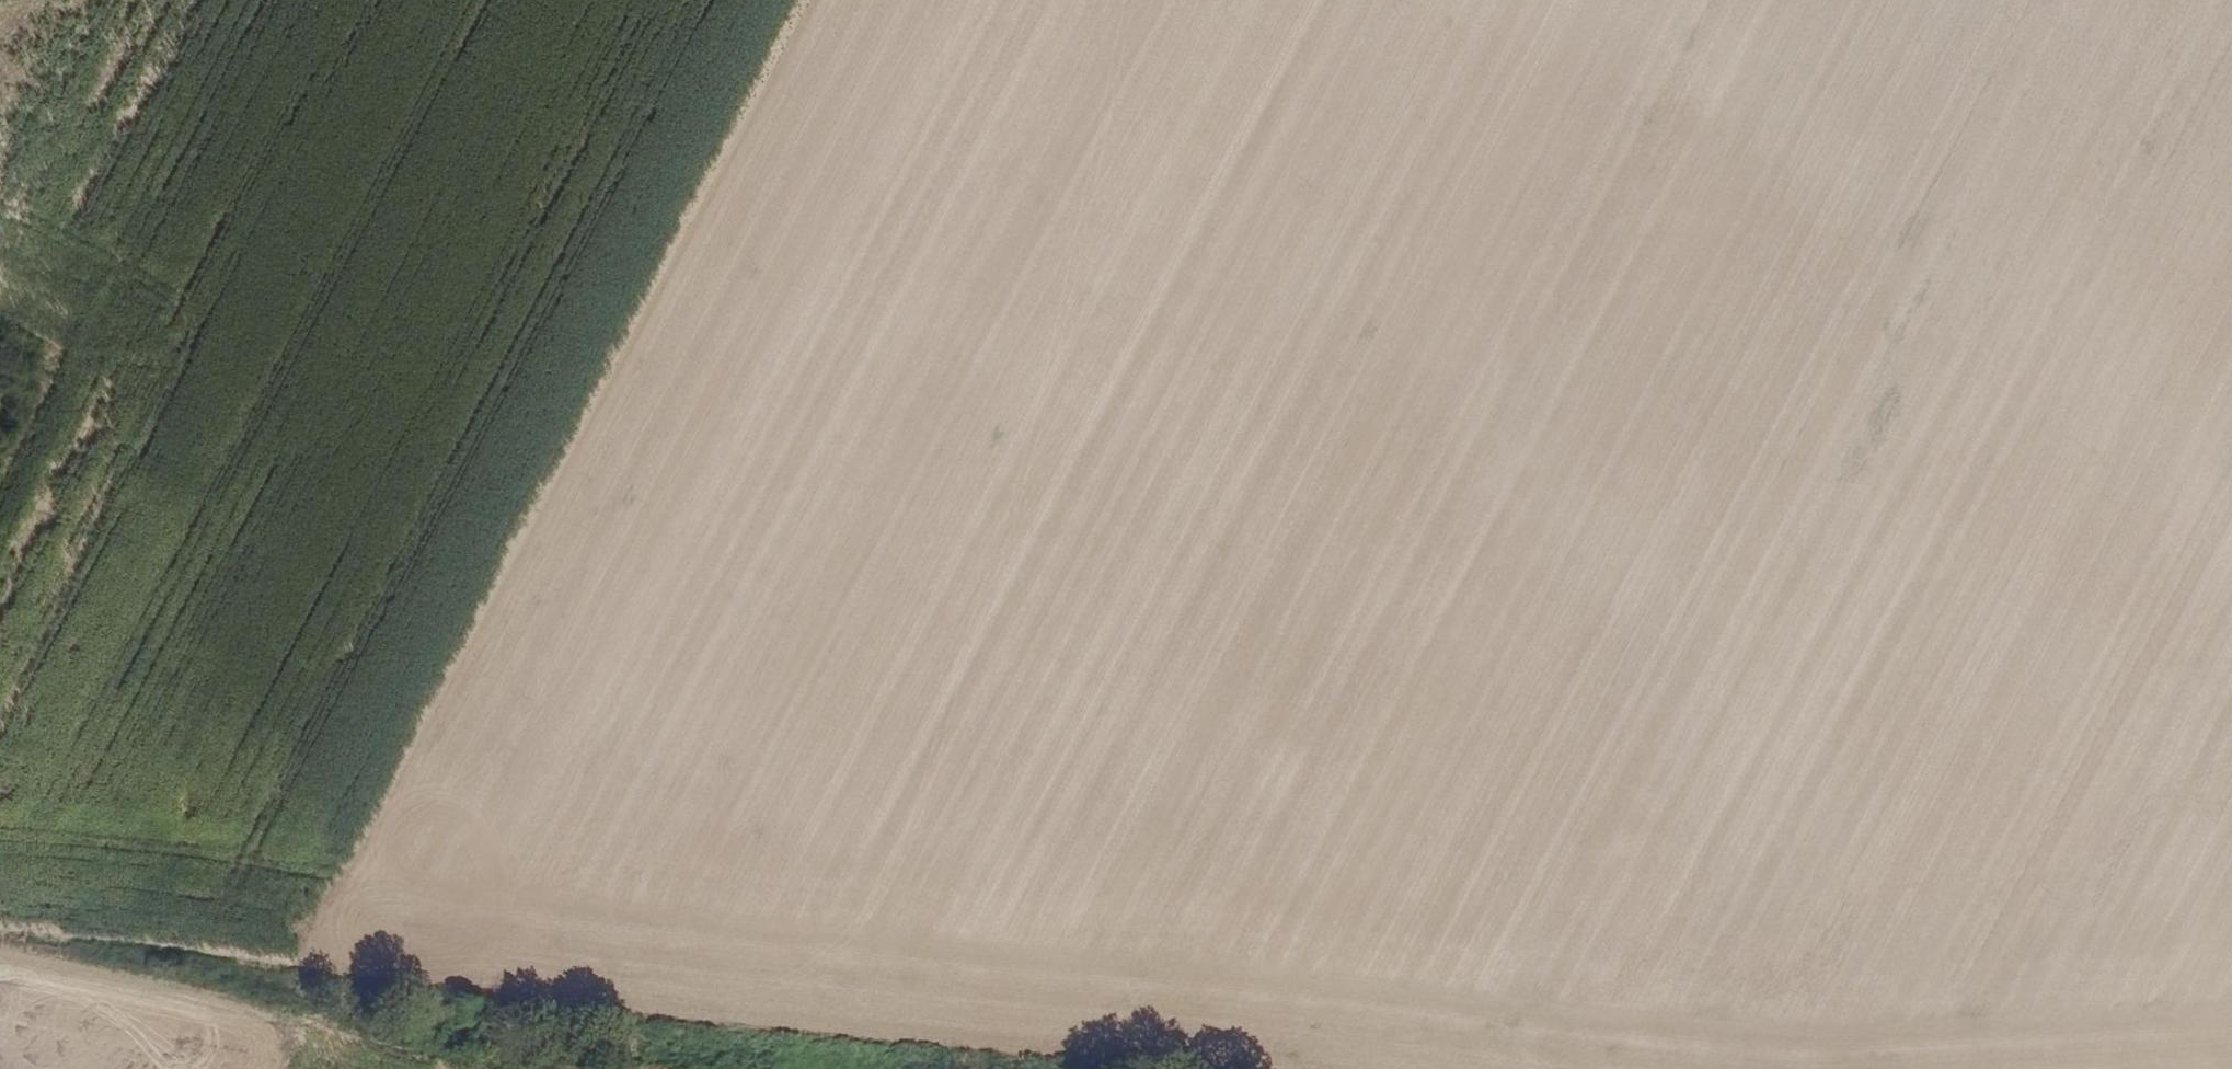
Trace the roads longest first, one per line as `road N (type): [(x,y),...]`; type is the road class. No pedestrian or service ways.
road 1 (track): [(0,932),(265,956)]

